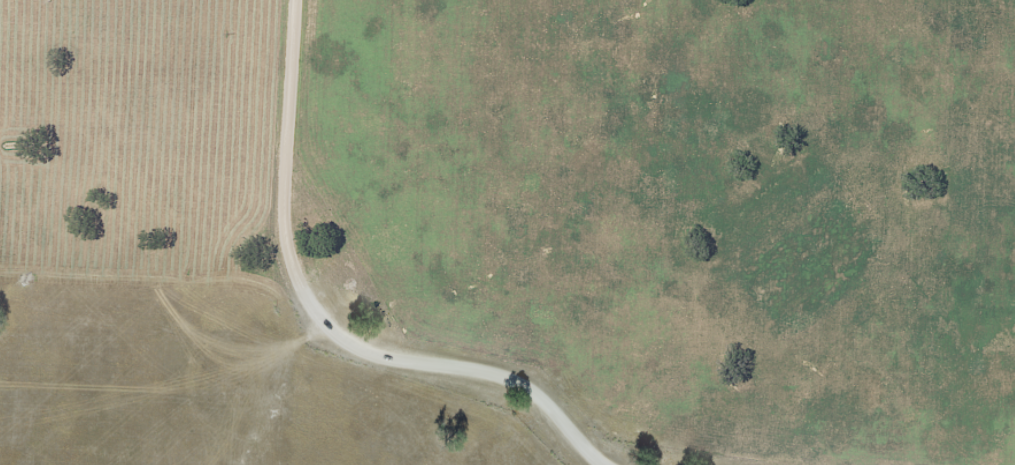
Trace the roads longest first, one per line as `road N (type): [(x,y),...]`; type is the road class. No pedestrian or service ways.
road 1 (residential): [(604,464),(497,373),(392,357),(355,342),(323,317),(293,276),(286,195),(296,0)]

